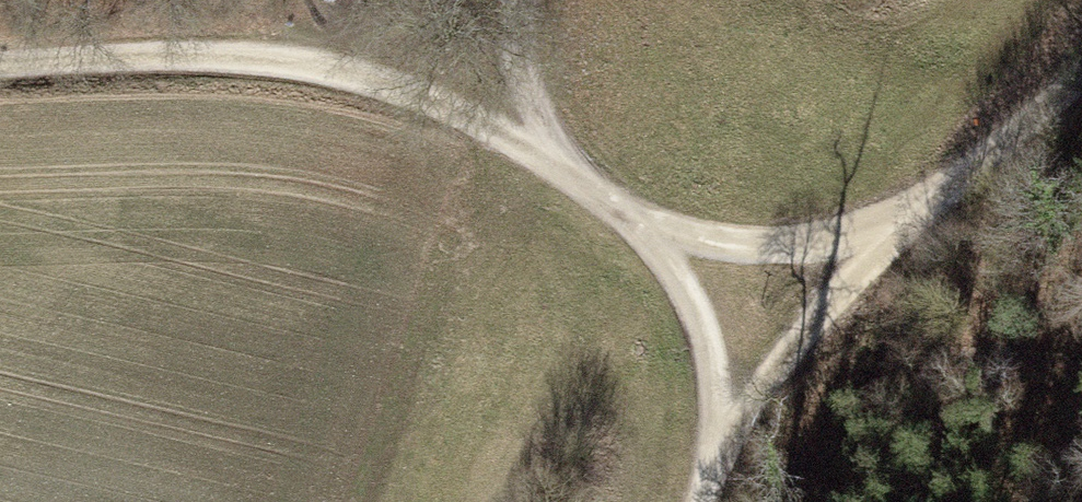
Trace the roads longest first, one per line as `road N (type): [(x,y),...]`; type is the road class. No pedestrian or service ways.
road 1 (track): [(0,76),(291,49),(522,137)]
road 2 (track): [(654,239),(804,246),(914,225),(1081,77)]
road 3 (track): [(522,137),(654,239),(699,334),(715,442),(699,501)]
road 4 (track): [(715,442),(914,225)]
road 5 (track): [(831,321),(960,363),(1081,382)]
road 6 (track): [(522,137),(517,0)]

